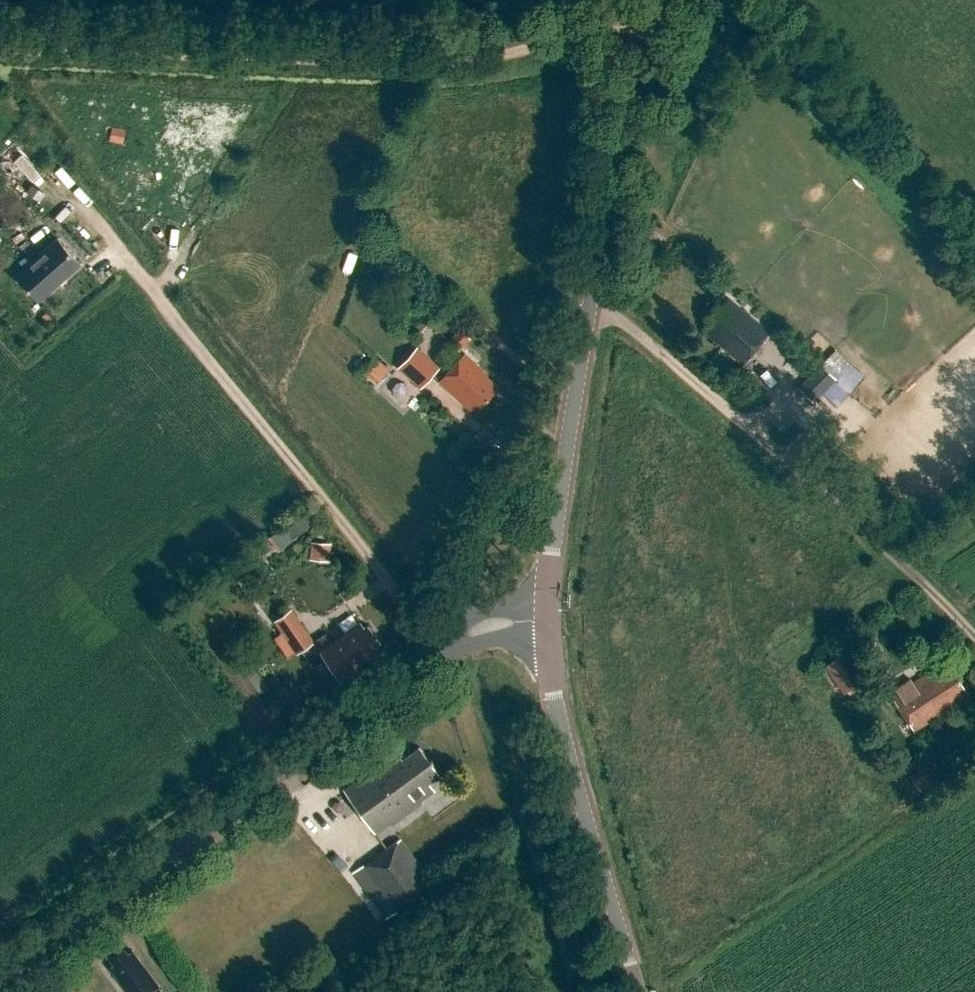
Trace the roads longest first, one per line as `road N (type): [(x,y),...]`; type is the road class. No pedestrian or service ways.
road 1 (tertiary): [(0,980),(459,639),(546,610)]
road 2 (track): [(657,16),(478,60),(0,51)]
road 3 (secondary): [(546,610),(623,106),(657,16),(674,0)]
road 4 (secondary): [(638,991),(565,732),(546,610)]

